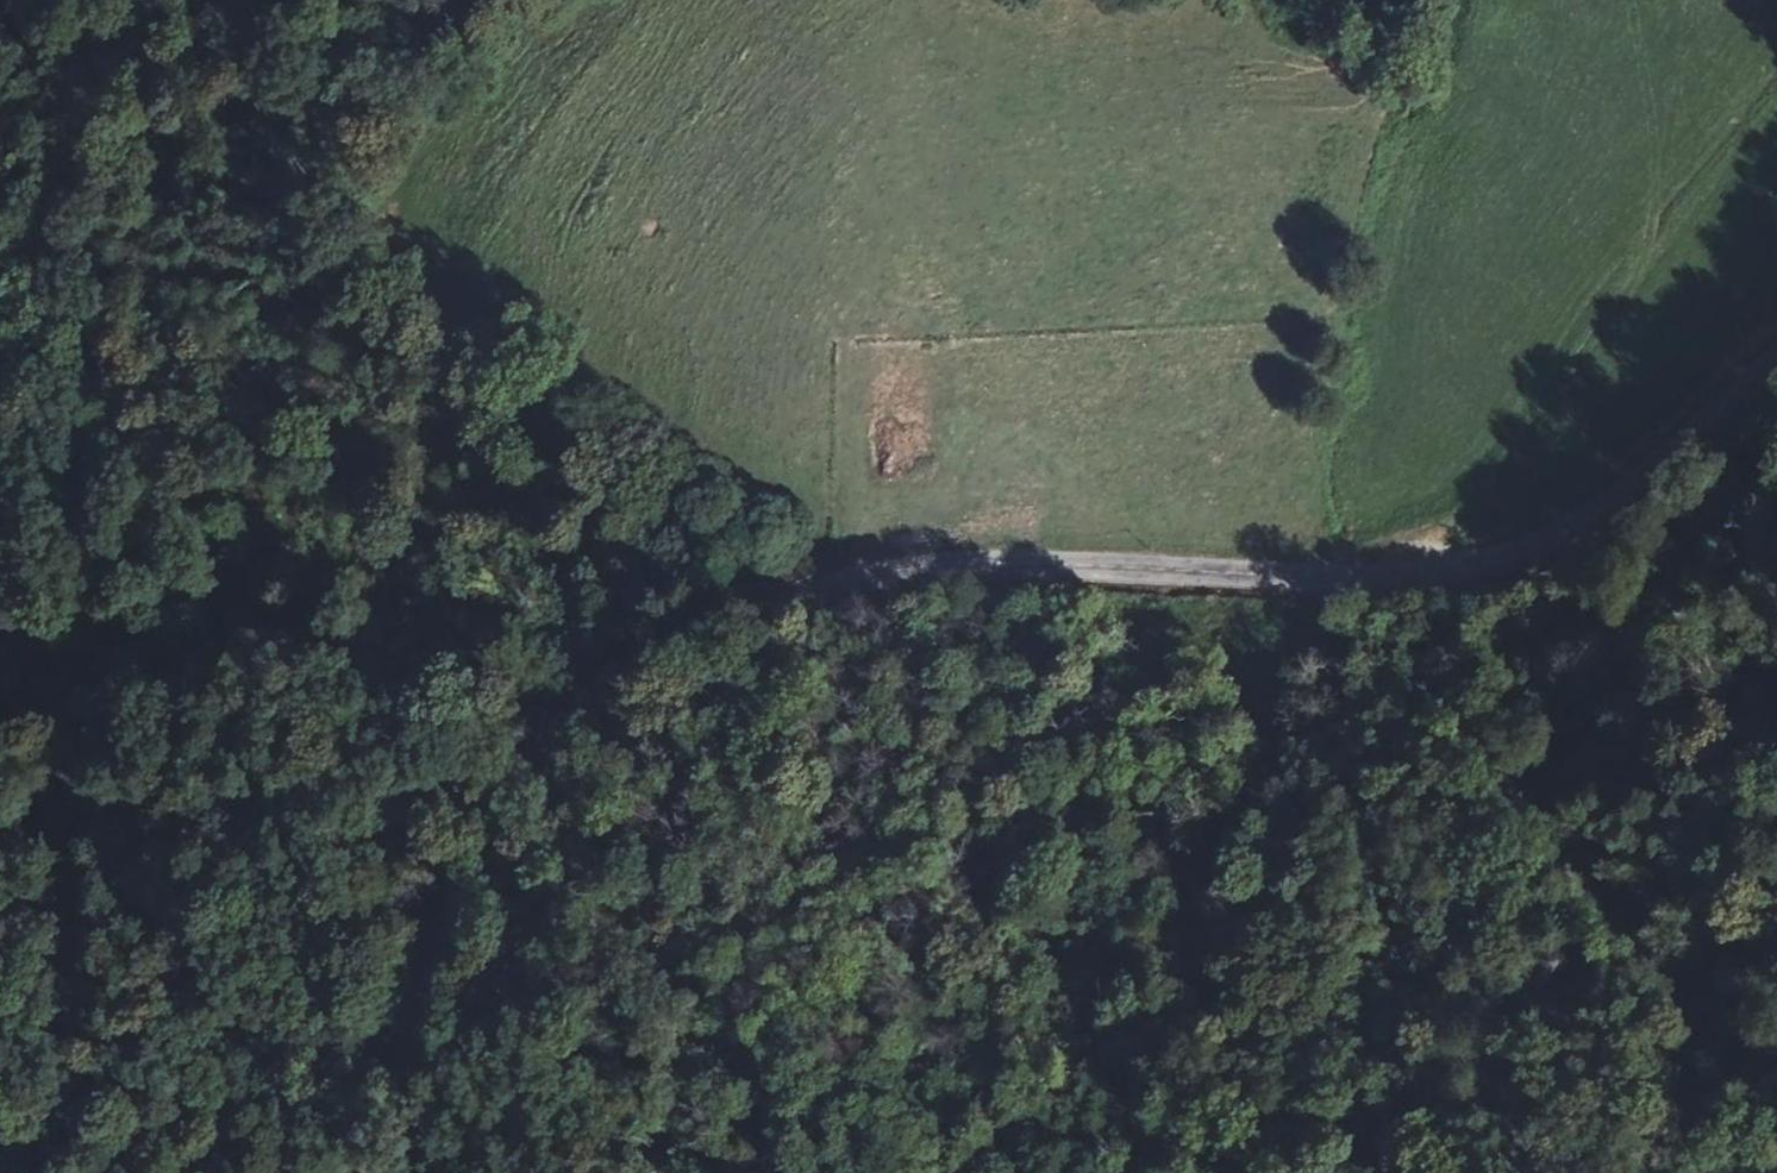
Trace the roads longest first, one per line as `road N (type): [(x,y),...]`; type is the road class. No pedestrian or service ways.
road 1 (tertiary): [(436,1172),(447,1025),(485,793),(541,703),(608,648),(670,615),(750,594),(973,567),(1289,571),(1454,560),(1530,537),(1776,339)]
road 2 (track): [(1390,566),(1455,526),(1776,78)]

